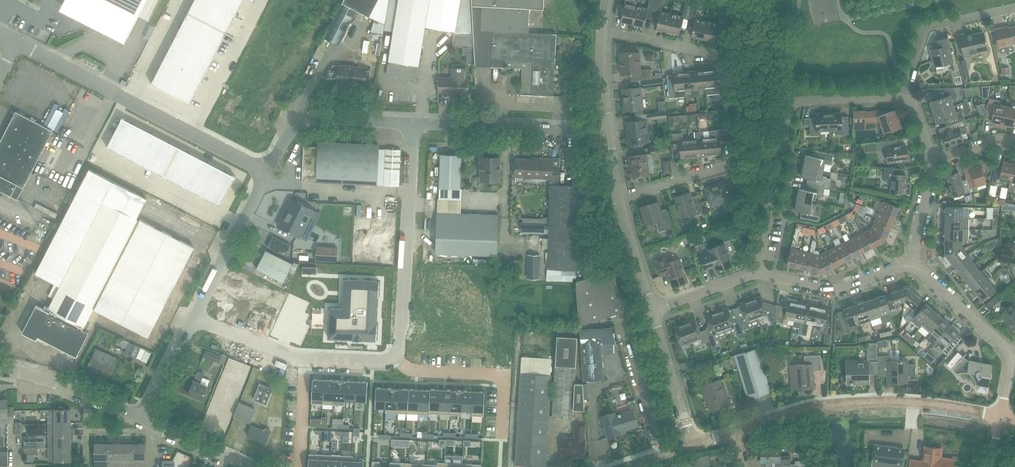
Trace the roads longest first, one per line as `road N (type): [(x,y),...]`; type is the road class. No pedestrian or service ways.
road 1 (residential): [(757,276),(791,108),(903,97)]
road 2 (tertiary): [(1000,417),(863,402),(802,409),(735,430)]
road 3 (residential): [(394,358),(415,124)]
road 4 (residential): [(196,319),(296,359),(394,358)]
road 5 (residential): [(105,87),(269,171)]
road 6 (residential): [(394,358),(412,370),(502,378),(501,439)]
road 7 (residential): [(269,171),(300,123),(415,124)]
road 8 (residential): [(618,198),(605,114),(604,33)]
road 9 (residential): [(196,319),(269,171)]
road 10 (residential): [(903,97),(927,28),(1014,8)]
road 11 (residential): [(757,276),(832,291),(913,265)]
road 12 (tertiary): [(145,425),(0,369)]
road 13 (residential): [(415,124),(569,132)]
road 14 (residential): [(692,443),(651,311)]
road 15 (residential): [(913,265),(1010,359)]
road 16 (residential): [(725,58),(604,33)]
road 17 (residential): [(618,198),(735,163)]

